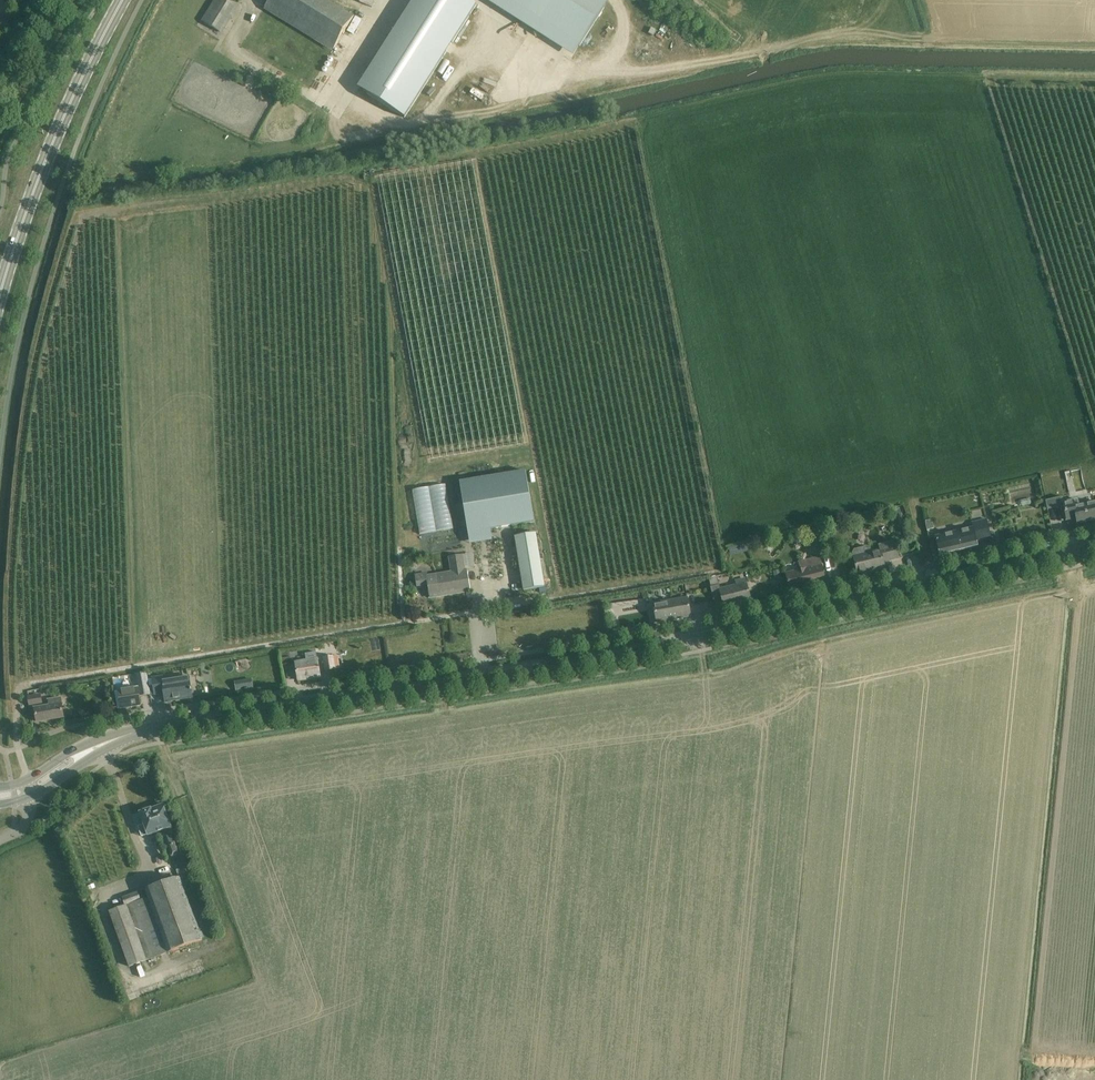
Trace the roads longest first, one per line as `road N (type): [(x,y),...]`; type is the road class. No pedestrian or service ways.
road 1 (secondary): [(151,729),(588,659),(1094,546)]
road 2 (secondary): [(0,295),(39,176),(124,0)]

